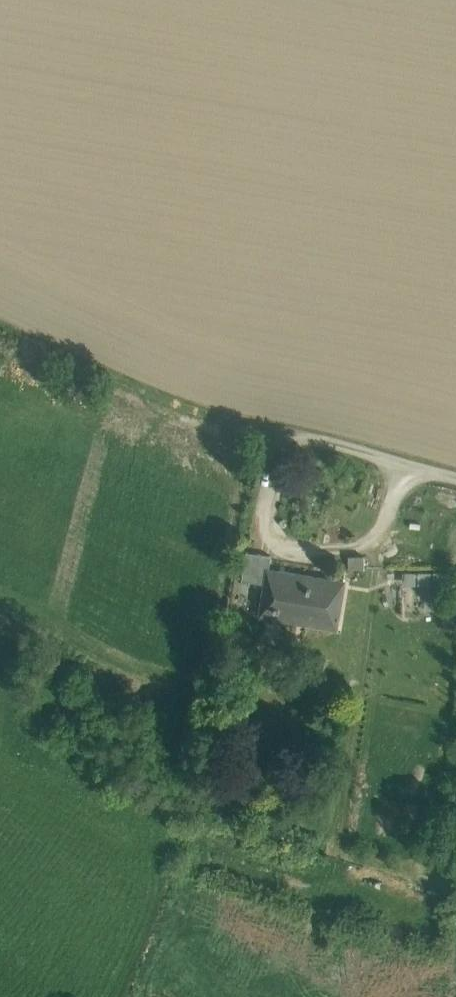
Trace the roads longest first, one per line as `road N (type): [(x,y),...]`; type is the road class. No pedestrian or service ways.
road 1 (track): [(0,325),(47,353),(286,436)]
road 2 (residential): [(455,478),(286,436)]

